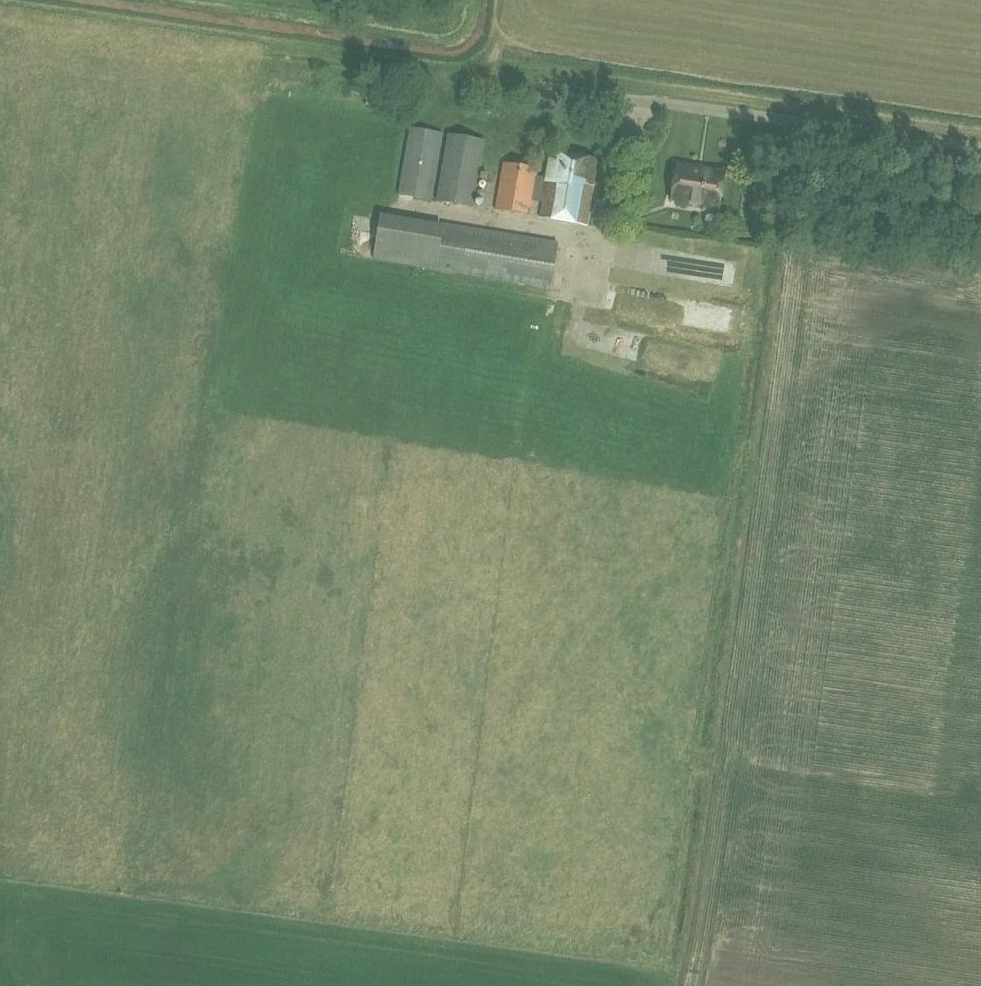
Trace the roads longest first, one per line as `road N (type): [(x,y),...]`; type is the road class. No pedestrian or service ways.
road 1 (unclassified): [(980,147),(529,83)]

